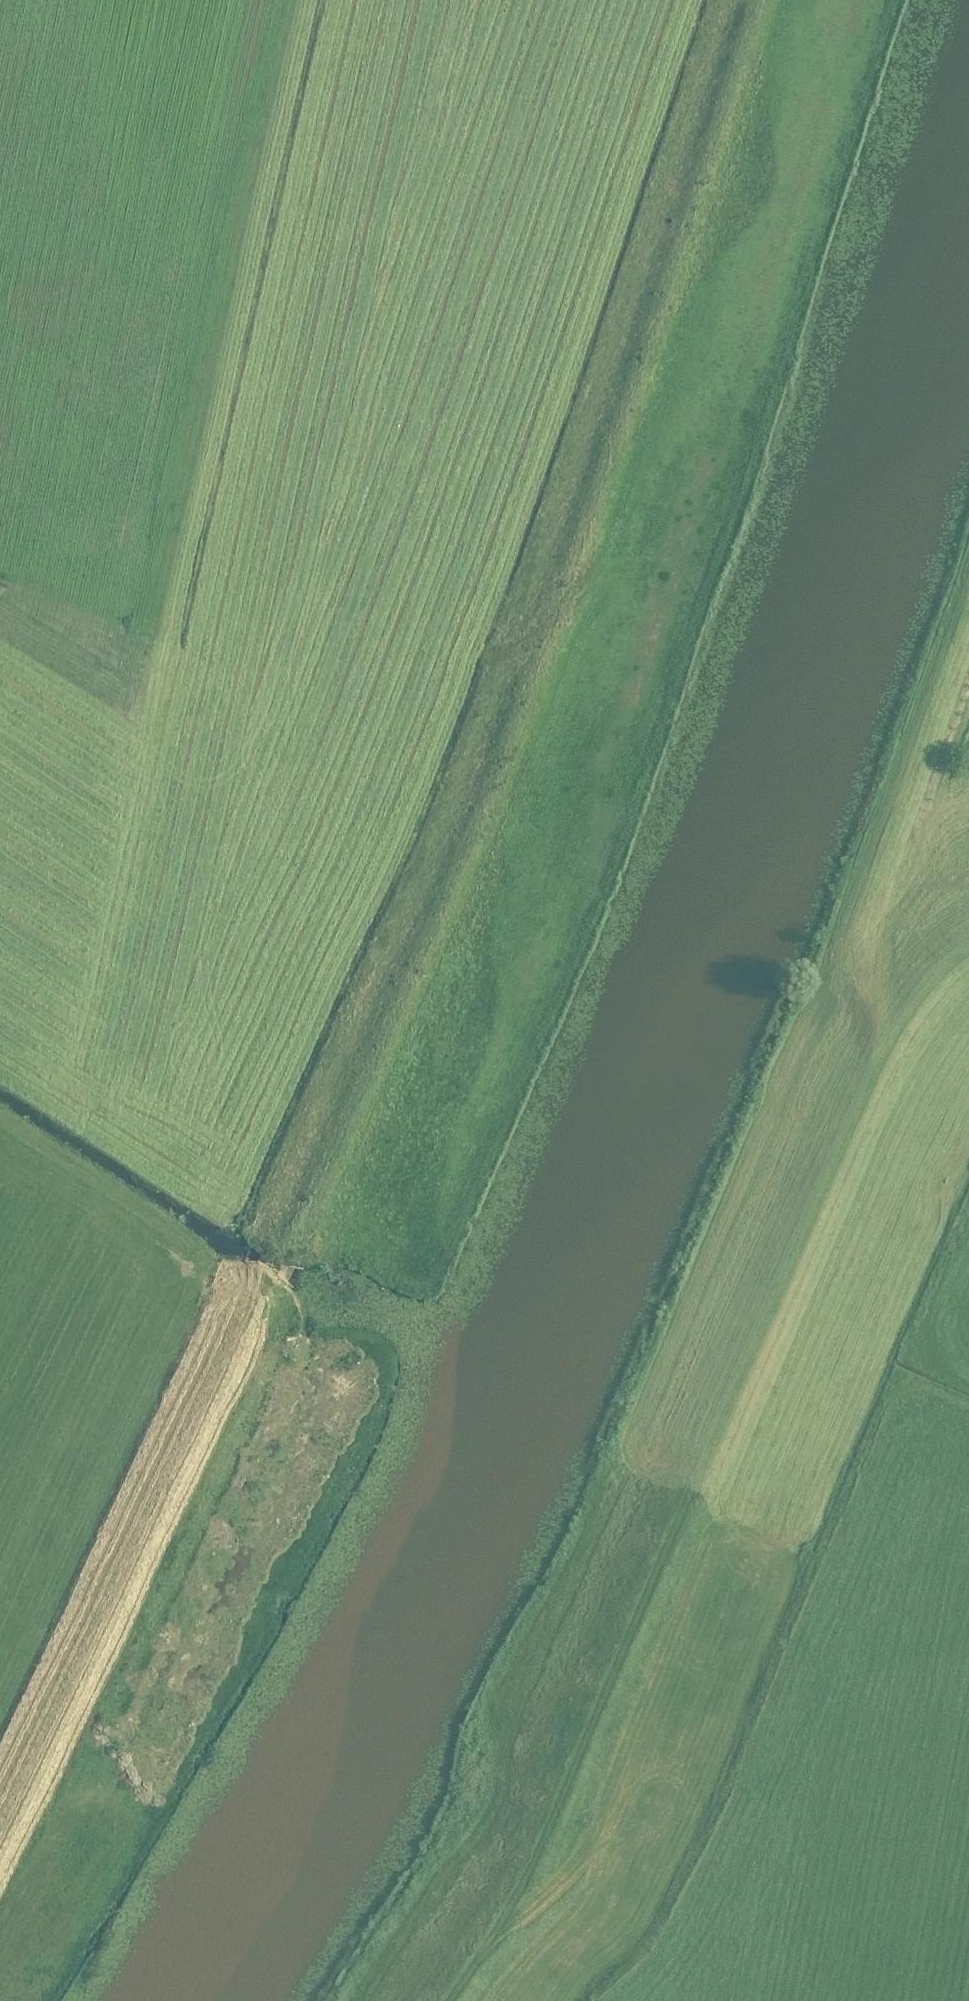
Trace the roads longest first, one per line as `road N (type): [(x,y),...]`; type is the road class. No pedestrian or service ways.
road 1 (track): [(390,989),(0,1857)]
road 2 (track): [(881,1062),(882,927),(968,661)]

